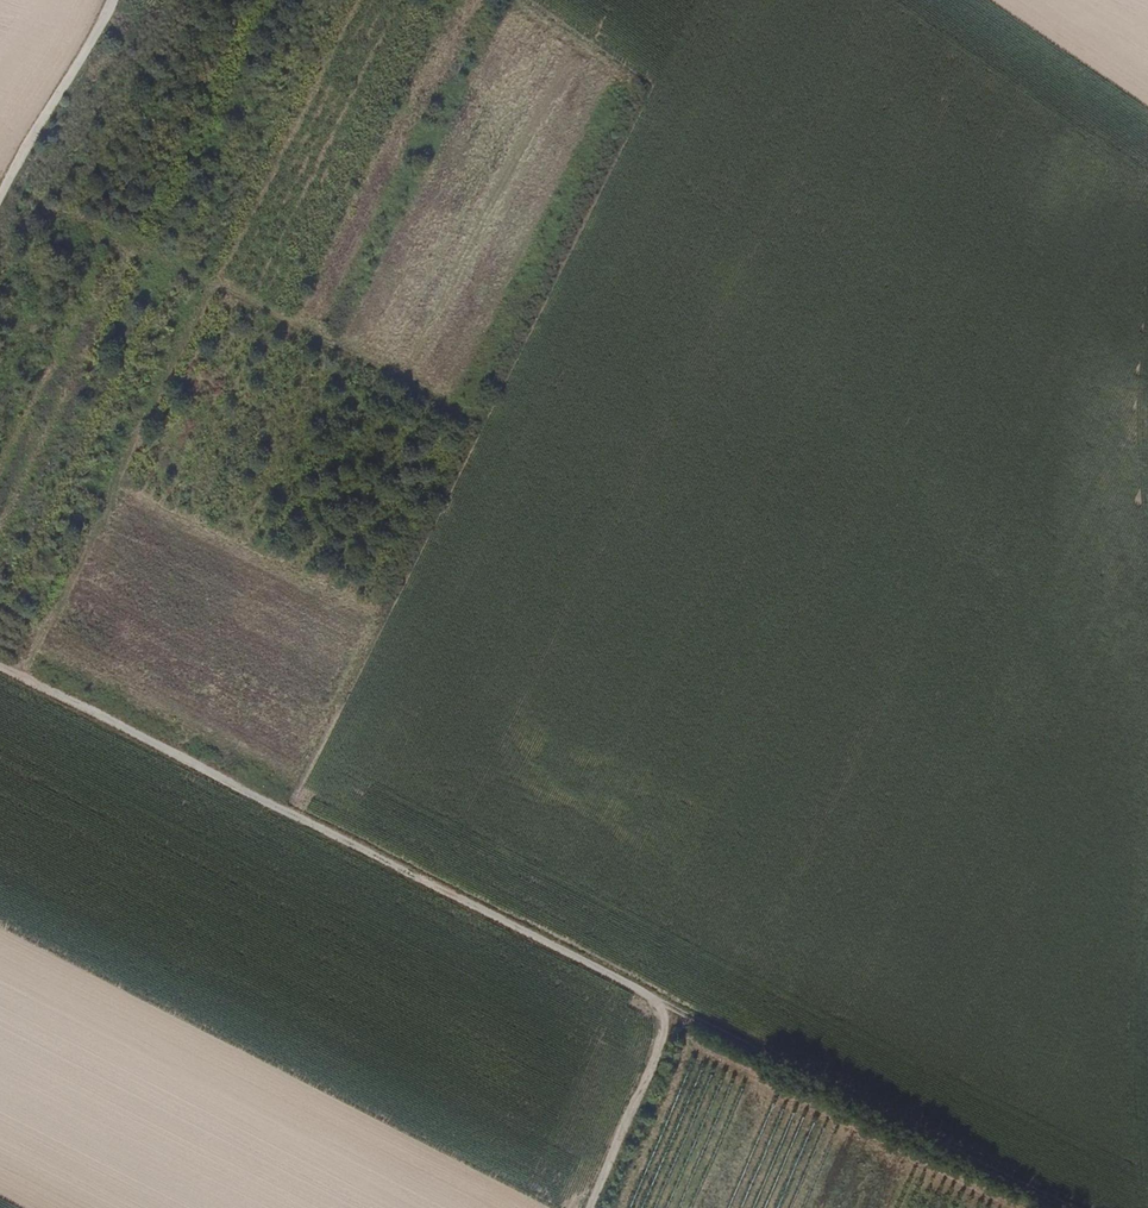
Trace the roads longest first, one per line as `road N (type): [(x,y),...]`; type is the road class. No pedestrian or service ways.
road 1 (track): [(0,663),(675,1015)]
road 2 (track): [(675,1015),(1067,1207)]
road 3 (track): [(133,0),(0,194)]
road 4 (track): [(675,1015),(587,1207)]

